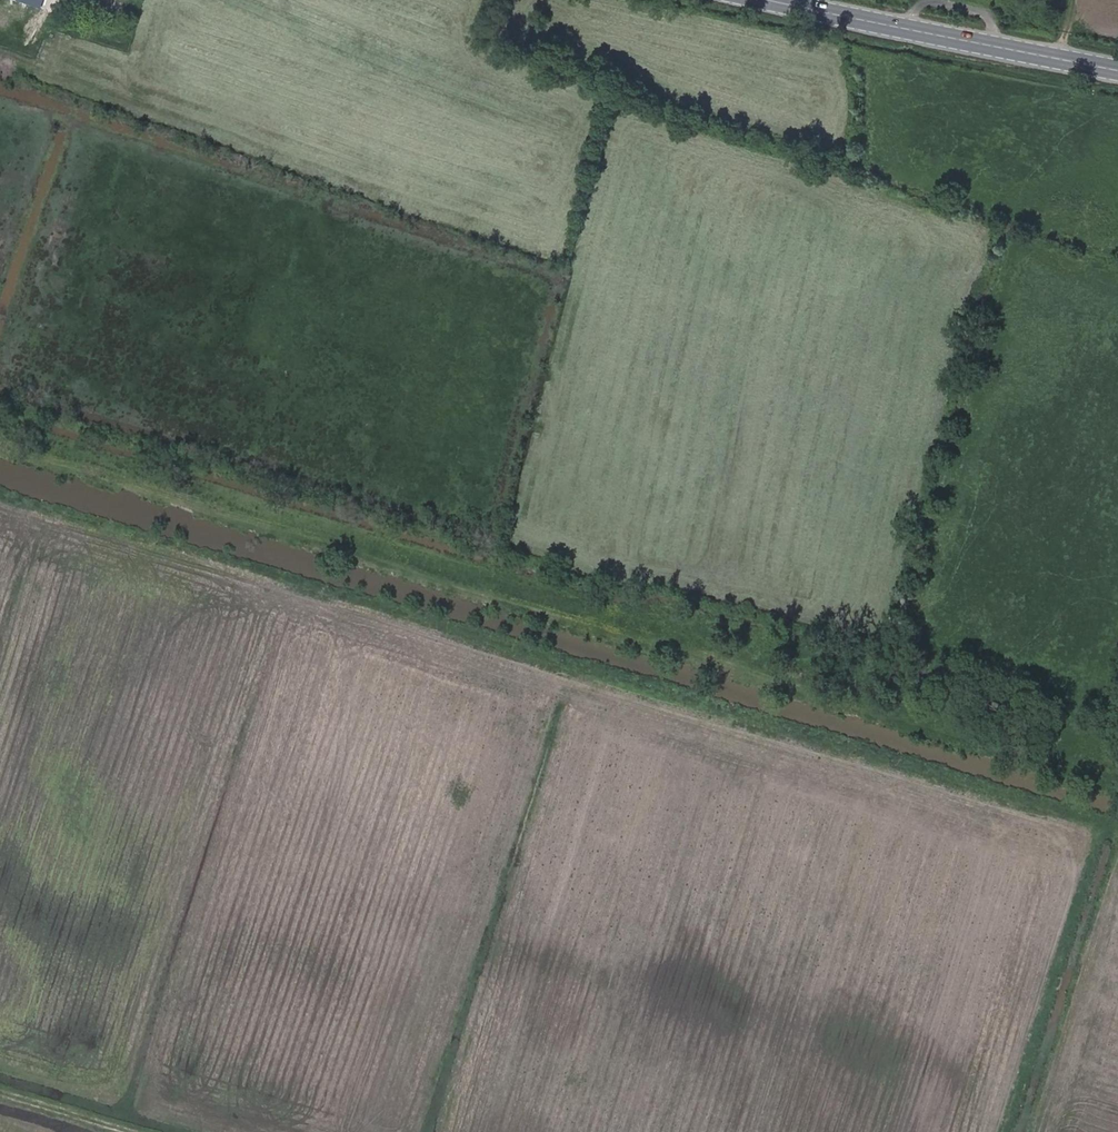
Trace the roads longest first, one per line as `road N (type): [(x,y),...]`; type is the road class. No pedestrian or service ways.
road 1 (tertiary): [(1117,69),(771,0)]
road 2 (track): [(0,1091),(135,1131)]

